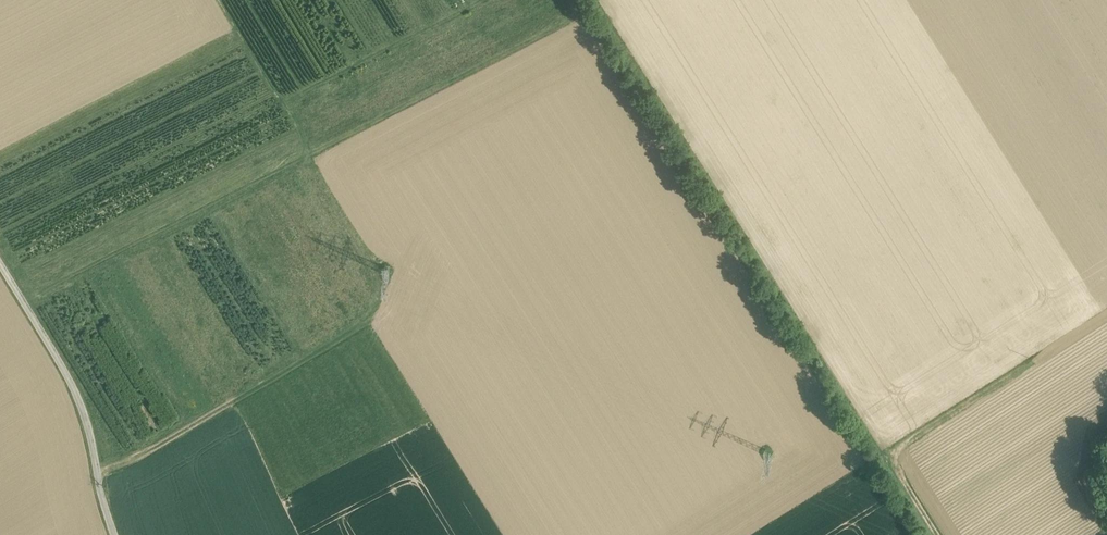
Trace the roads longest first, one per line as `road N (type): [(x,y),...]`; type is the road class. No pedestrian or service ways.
road 1 (unclassified): [(117,534),(66,372),(0,261)]
road 2 (track): [(940,534),(892,455),(1028,364)]

